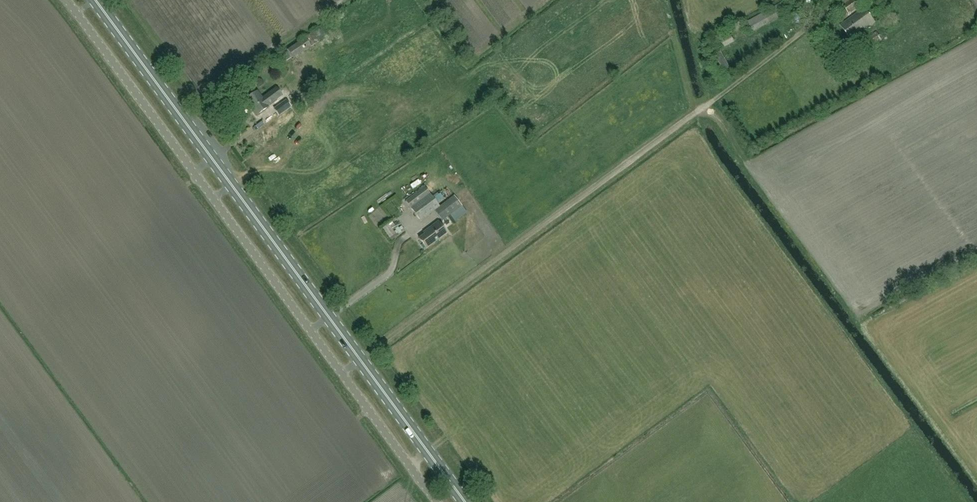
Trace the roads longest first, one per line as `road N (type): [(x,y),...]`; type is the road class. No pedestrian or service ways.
road 1 (unclassified): [(437,501),(66,0)]
road 2 (primary): [(466,501),(97,0)]

